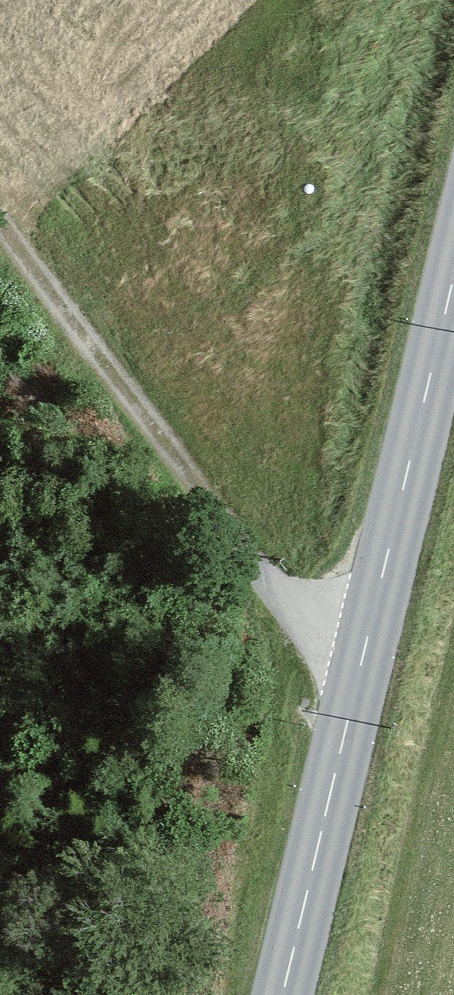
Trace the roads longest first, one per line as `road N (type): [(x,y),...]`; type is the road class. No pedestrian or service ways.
road 1 (tertiary): [(453,275),(283,994)]
road 2 (track): [(0,227),(163,453),(262,574),(362,660)]

